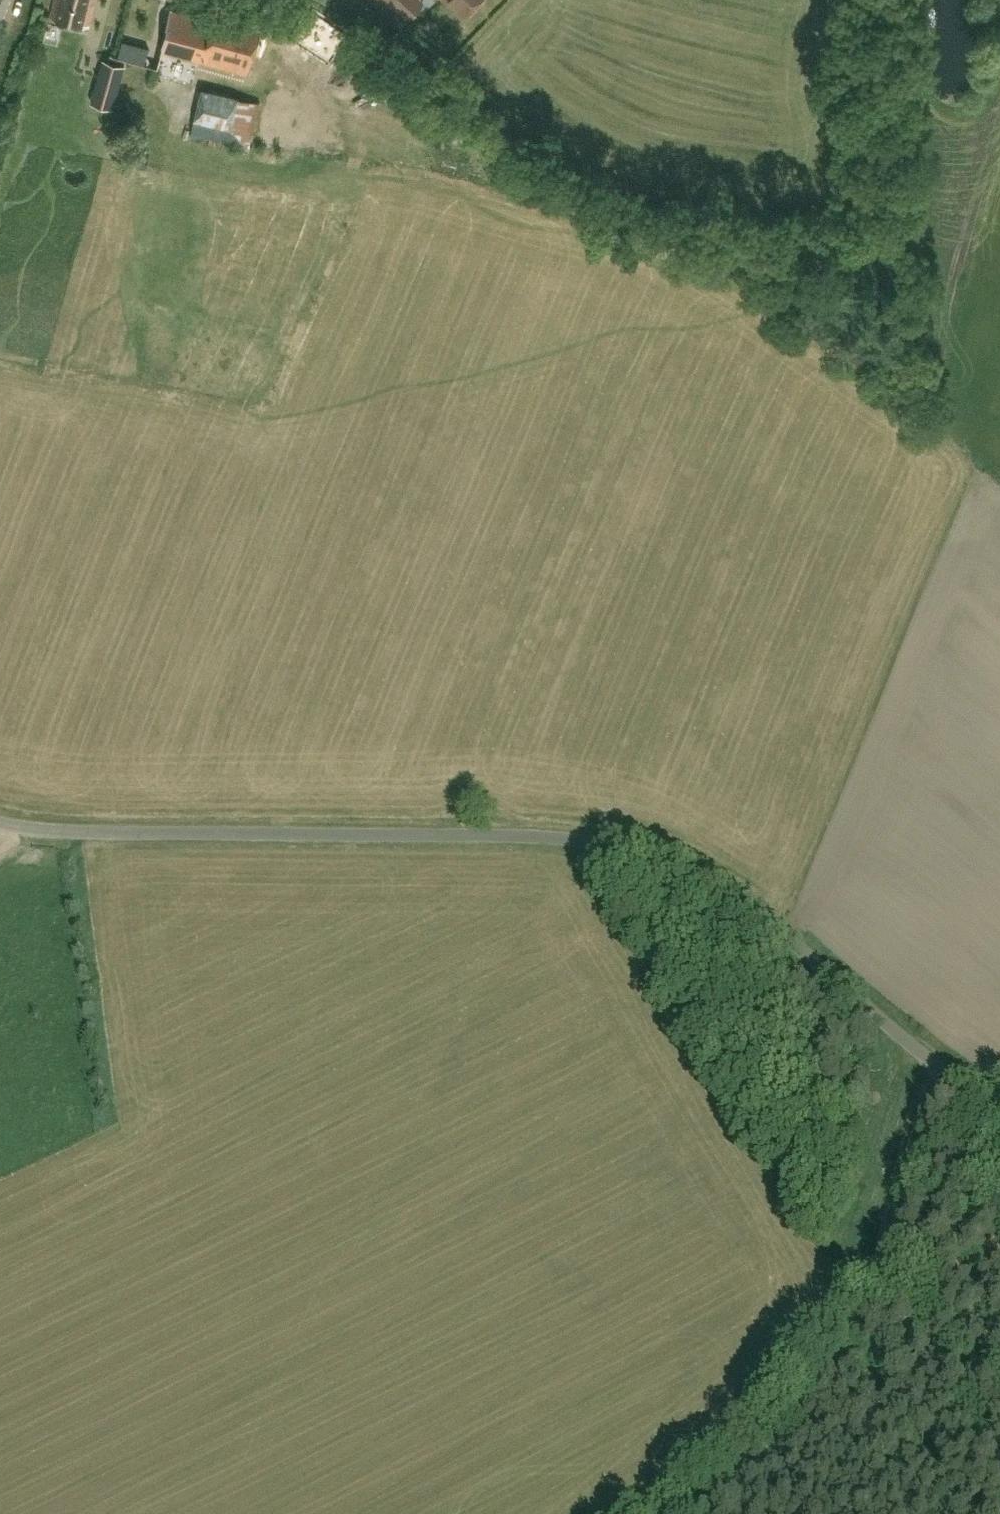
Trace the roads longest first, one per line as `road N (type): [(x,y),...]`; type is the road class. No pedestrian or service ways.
road 1 (unclassified): [(999,1109),(752,909),(651,857),(558,837),(95,833),(0,824)]
road 2 (track): [(690,1513),(801,1401),(850,1336),(873,1287),(910,1144),(944,1071)]
road 3 (track): [(910,1044),(867,1199),(834,1281)]

